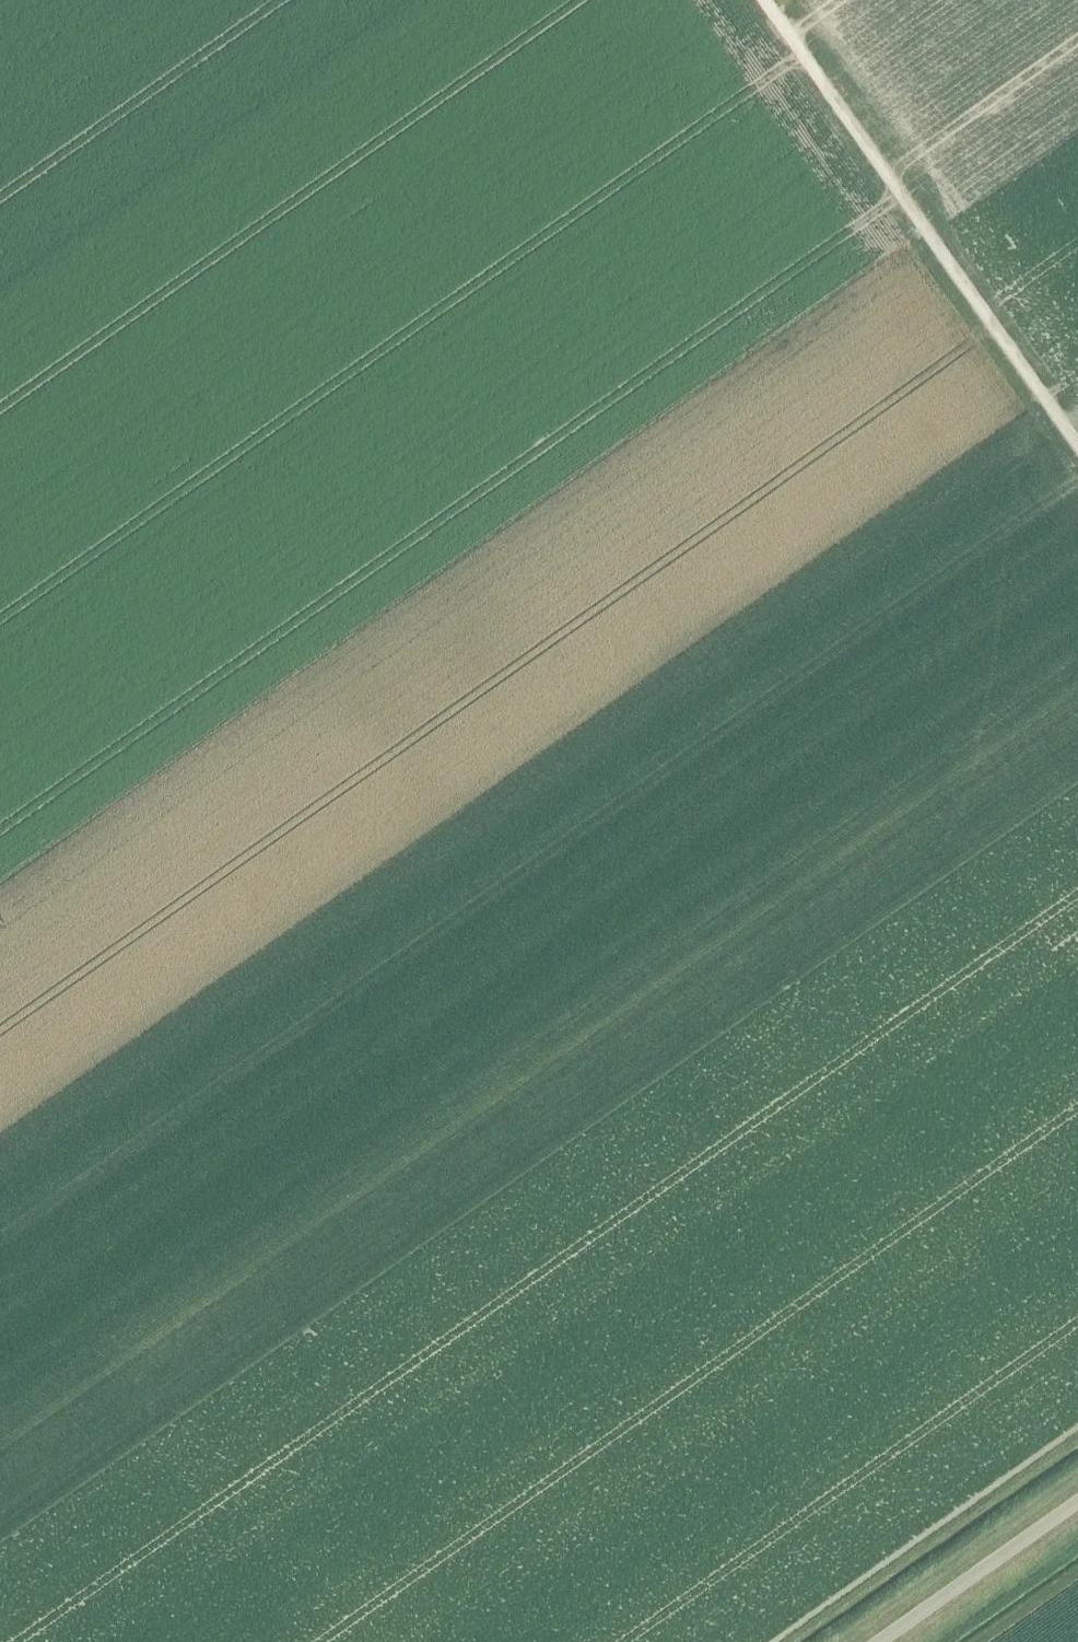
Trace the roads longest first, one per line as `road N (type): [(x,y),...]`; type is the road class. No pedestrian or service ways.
road 1 (residential): [(862,1641),(1077,1492)]

